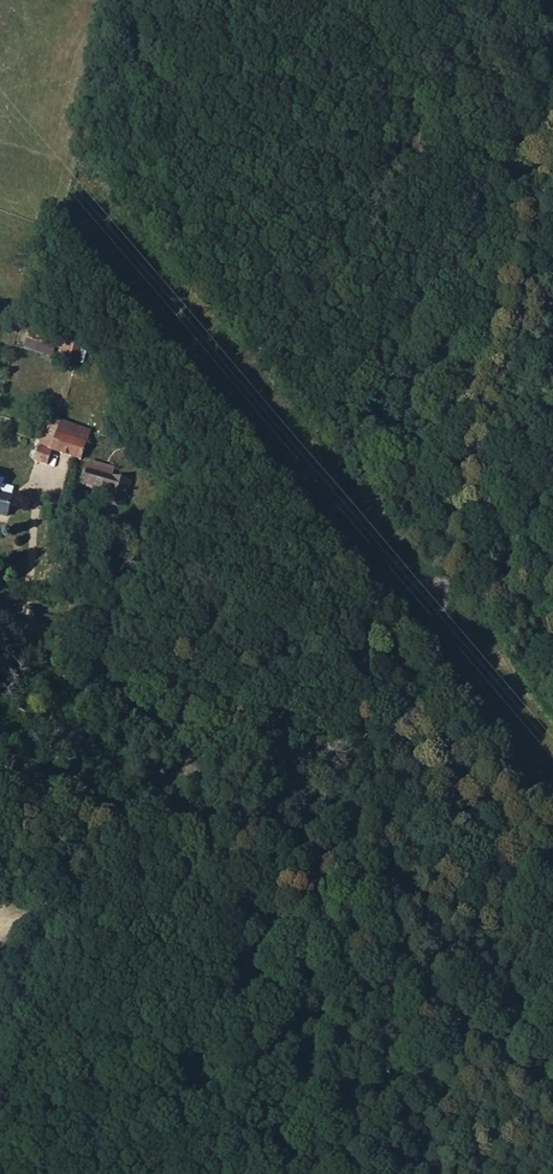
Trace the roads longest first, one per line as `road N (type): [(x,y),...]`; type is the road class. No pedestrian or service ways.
road 1 (unclassified): [(548,0),(434,659),(407,706),(282,768),(173,788),(120,816),(89,841),(56,893),(0,951)]
road 2 (track): [(31,621),(199,651),(271,653),(318,645),(405,591),(442,579)]
road 3 (track): [(180,787),(176,753),(191,704),(168,684),(41,638),(31,621),(0,616)]

